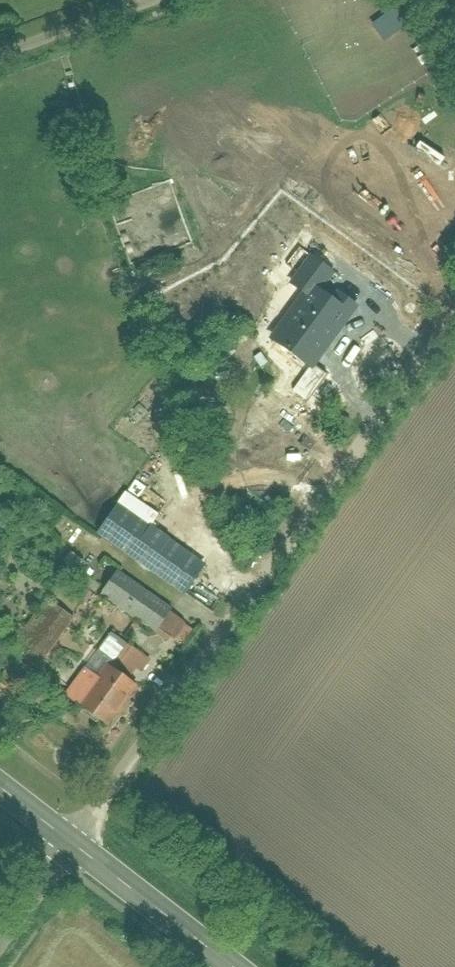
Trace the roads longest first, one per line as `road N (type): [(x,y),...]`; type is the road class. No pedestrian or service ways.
road 1 (unclassified): [(454,310),(74,844)]
road 2 (primary): [(235,966),(74,844)]
road 3 (unclassified): [(137,0),(0,49)]
road 4 (unclassified): [(0,945),(74,844)]

